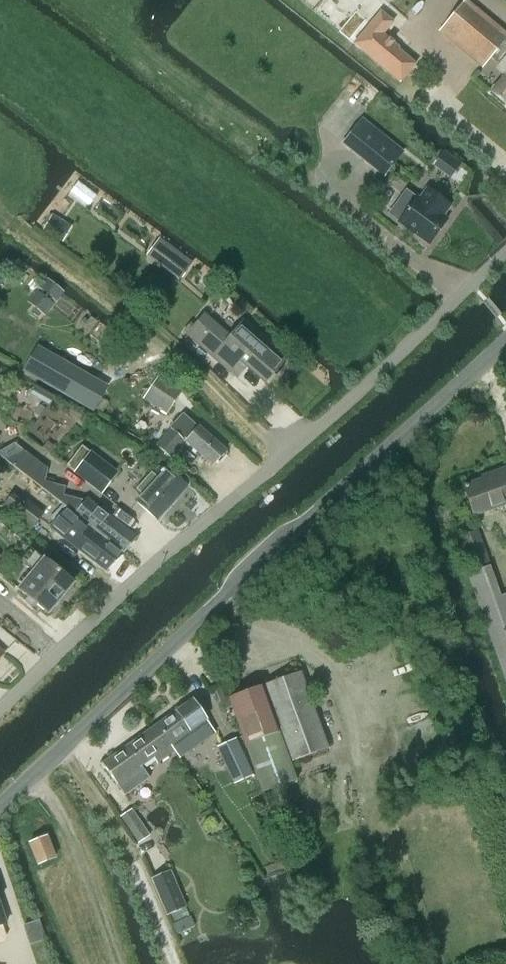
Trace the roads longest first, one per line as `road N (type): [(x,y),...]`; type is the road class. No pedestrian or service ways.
road 1 (unclassified): [(0,799),(505,341)]
road 2 (unclassified): [(505,255),(0,706)]

